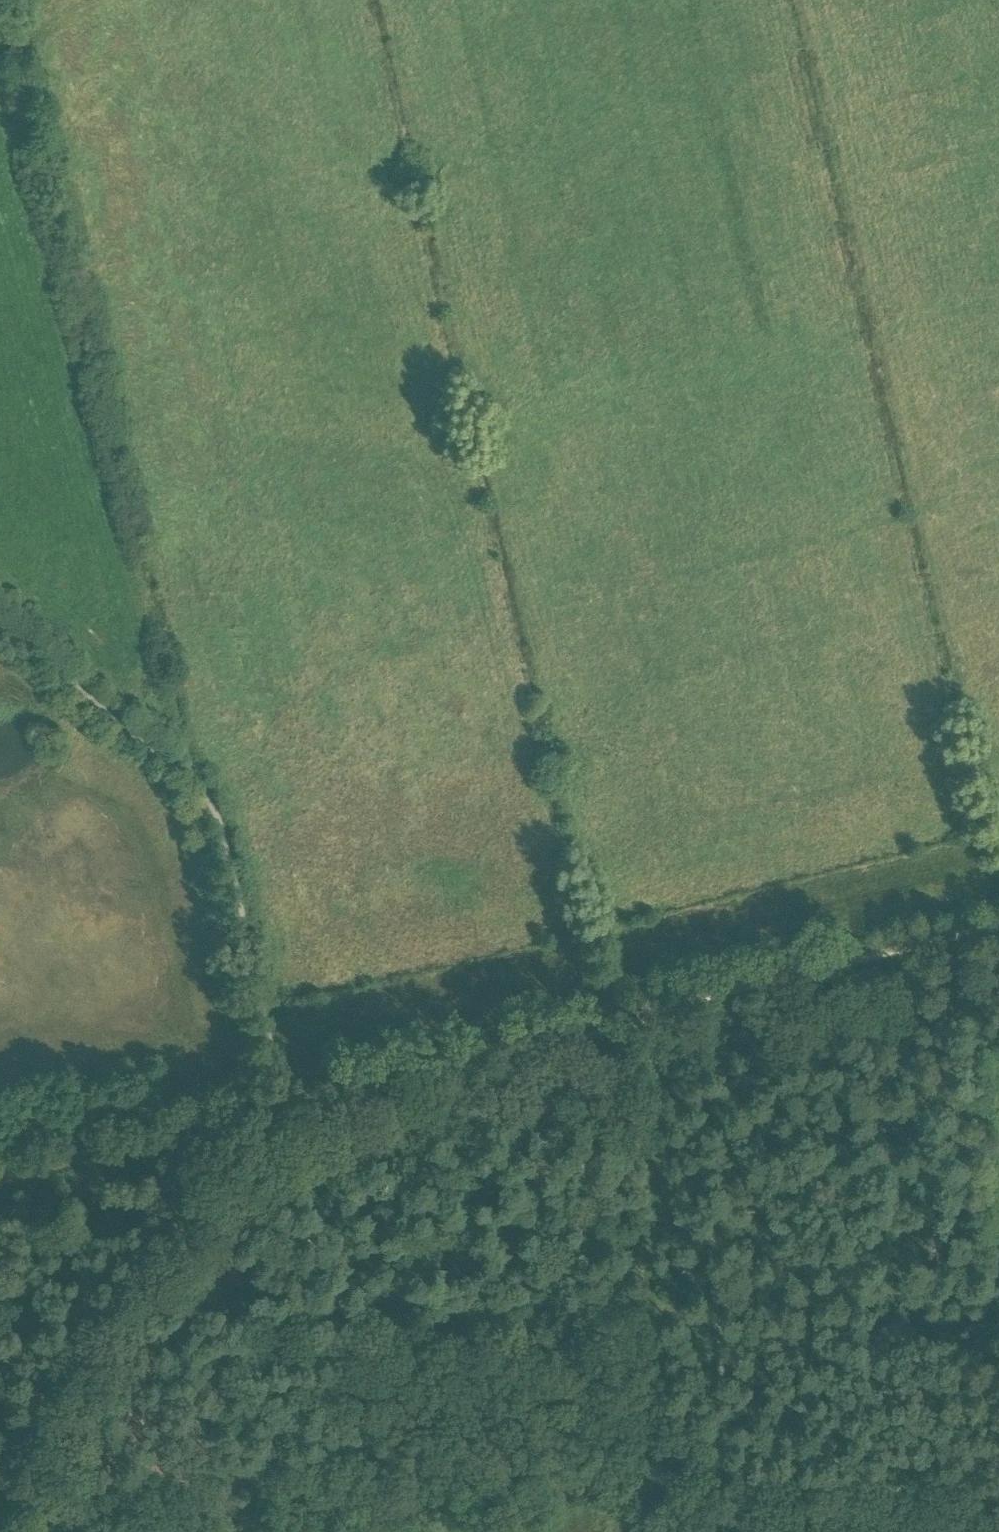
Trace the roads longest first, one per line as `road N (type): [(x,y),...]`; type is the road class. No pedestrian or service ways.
road 1 (track): [(232,1118),(230,1159),(72,1422),(29,1531)]
road 2 (track): [(998,921),(644,1014)]
road 3 (track): [(644,1014),(300,1100)]
road 4 (track): [(232,1118),(0,1180)]

